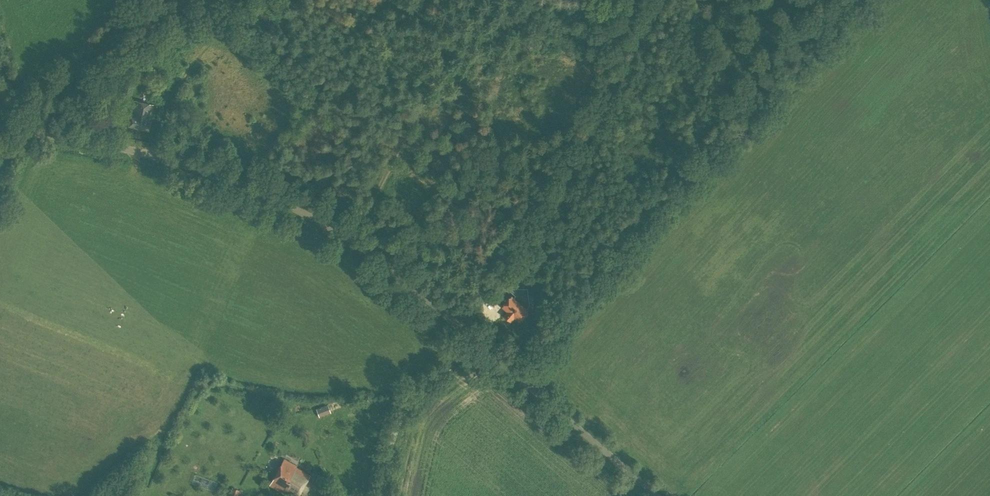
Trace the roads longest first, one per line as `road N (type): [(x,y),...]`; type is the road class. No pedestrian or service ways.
road 1 (unclassified): [(475,342),(398,271),(308,212),(162,157),(0,123)]
road 2 (unclassified): [(658,495),(475,342)]
road 3 (unclassified): [(380,495),(405,410),(475,342)]

